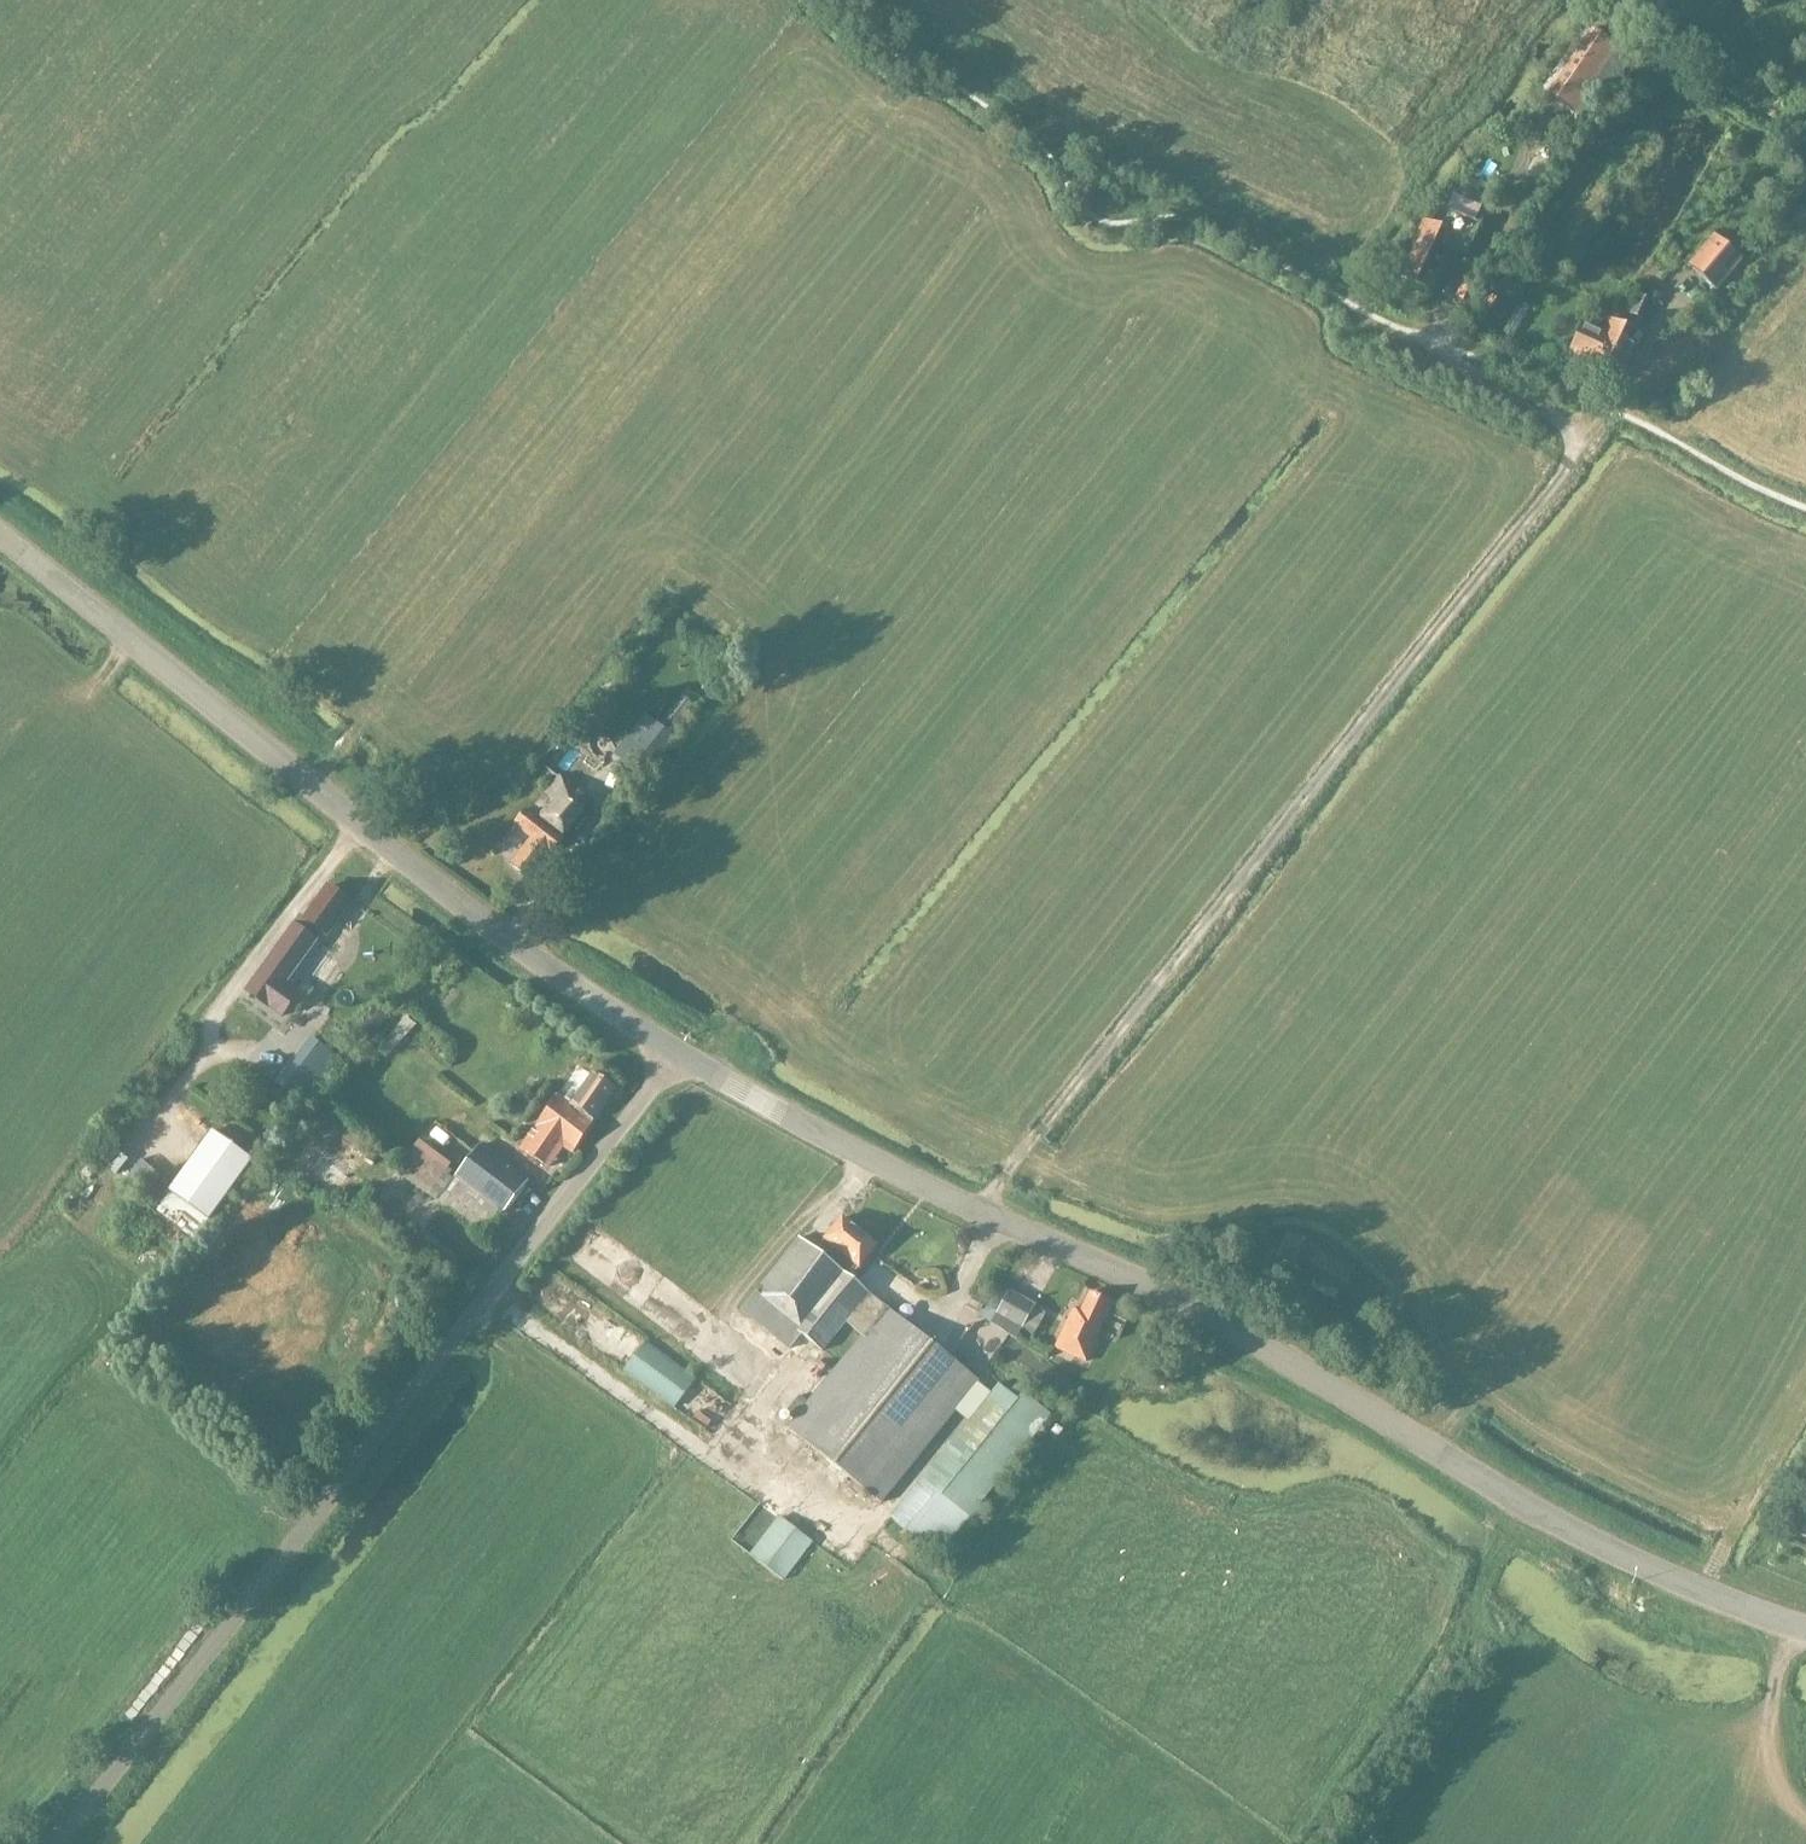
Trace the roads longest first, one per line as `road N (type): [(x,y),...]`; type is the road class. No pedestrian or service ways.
road 1 (tertiary): [(1805,1633),(1593,1549),(1197,1316),(794,1123),(675,1054)]
road 2 (track): [(975,1211),(1574,452),(1563,418),(1433,354),(1430,339),(1448,291)]
road 3 (unclassified): [(53,1843),(675,1054)]
road 4 (tertiary): [(675,1054),(476,916),(0,535)]

